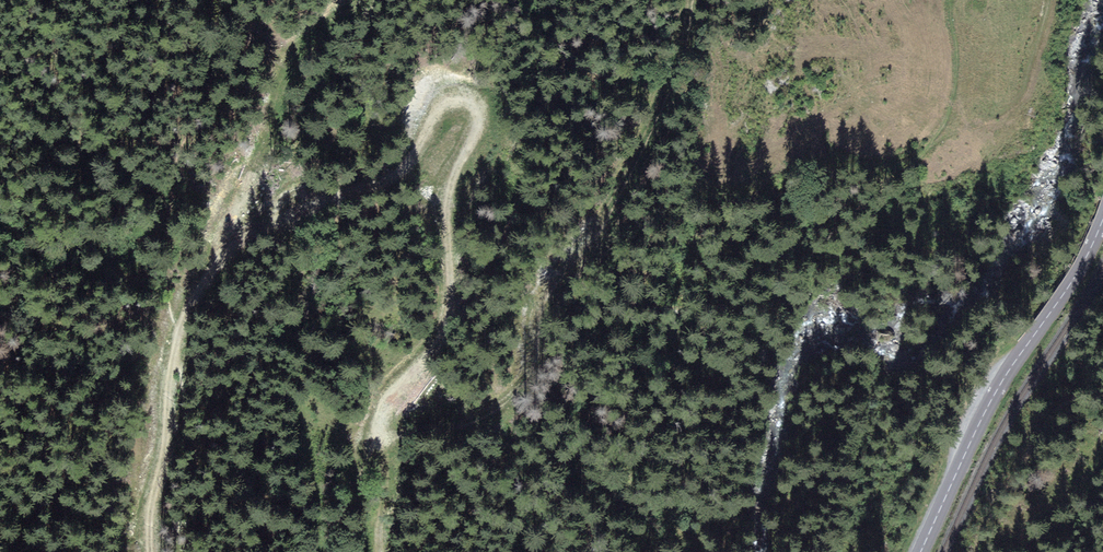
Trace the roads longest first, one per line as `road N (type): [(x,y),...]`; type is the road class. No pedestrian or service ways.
road 1 (track): [(150,551),(149,513),(175,341),(225,253),(297,210),(406,171),(434,117),(455,101),(474,108),(480,121),(449,189),(451,302)]
road 2 (track): [(381,439),(472,422),(527,384),(537,310),(608,217),(679,69),(693,0)]
road 3 (secondary): [(921,551),(991,401),(1072,282),(1102,220)]
road 4 (track): [(225,253),(295,56),(362,0)]
road 5 (track): [(451,302),(443,339),(385,412),(381,439)]

